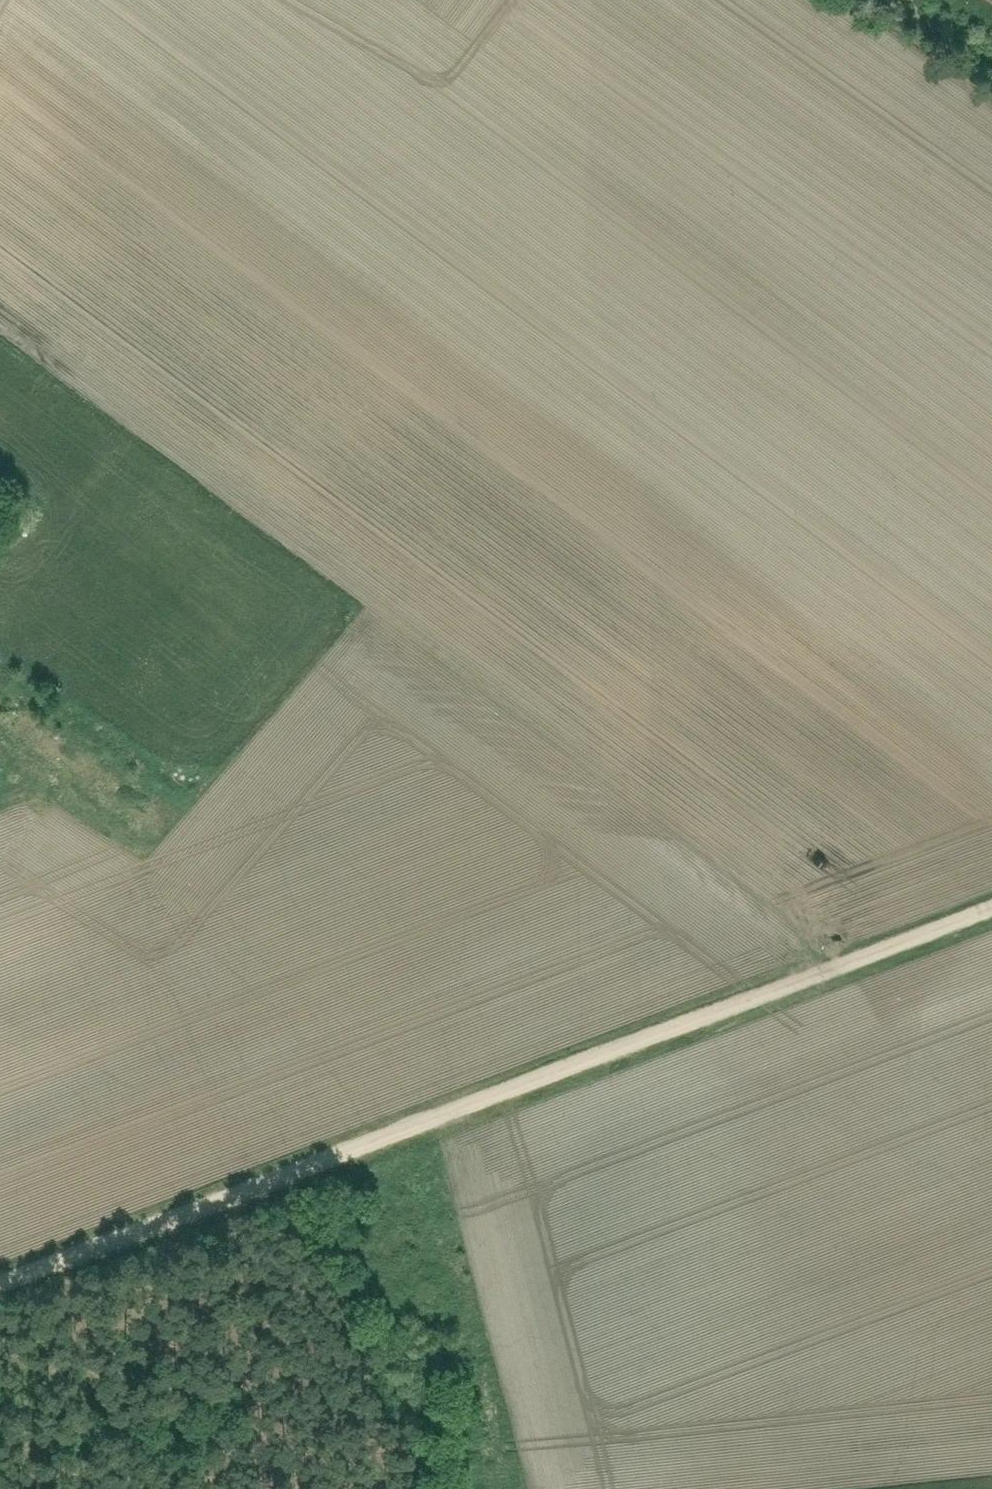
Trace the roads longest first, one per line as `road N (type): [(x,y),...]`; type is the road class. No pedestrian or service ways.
road 1 (track): [(0,1289),(991,908)]

